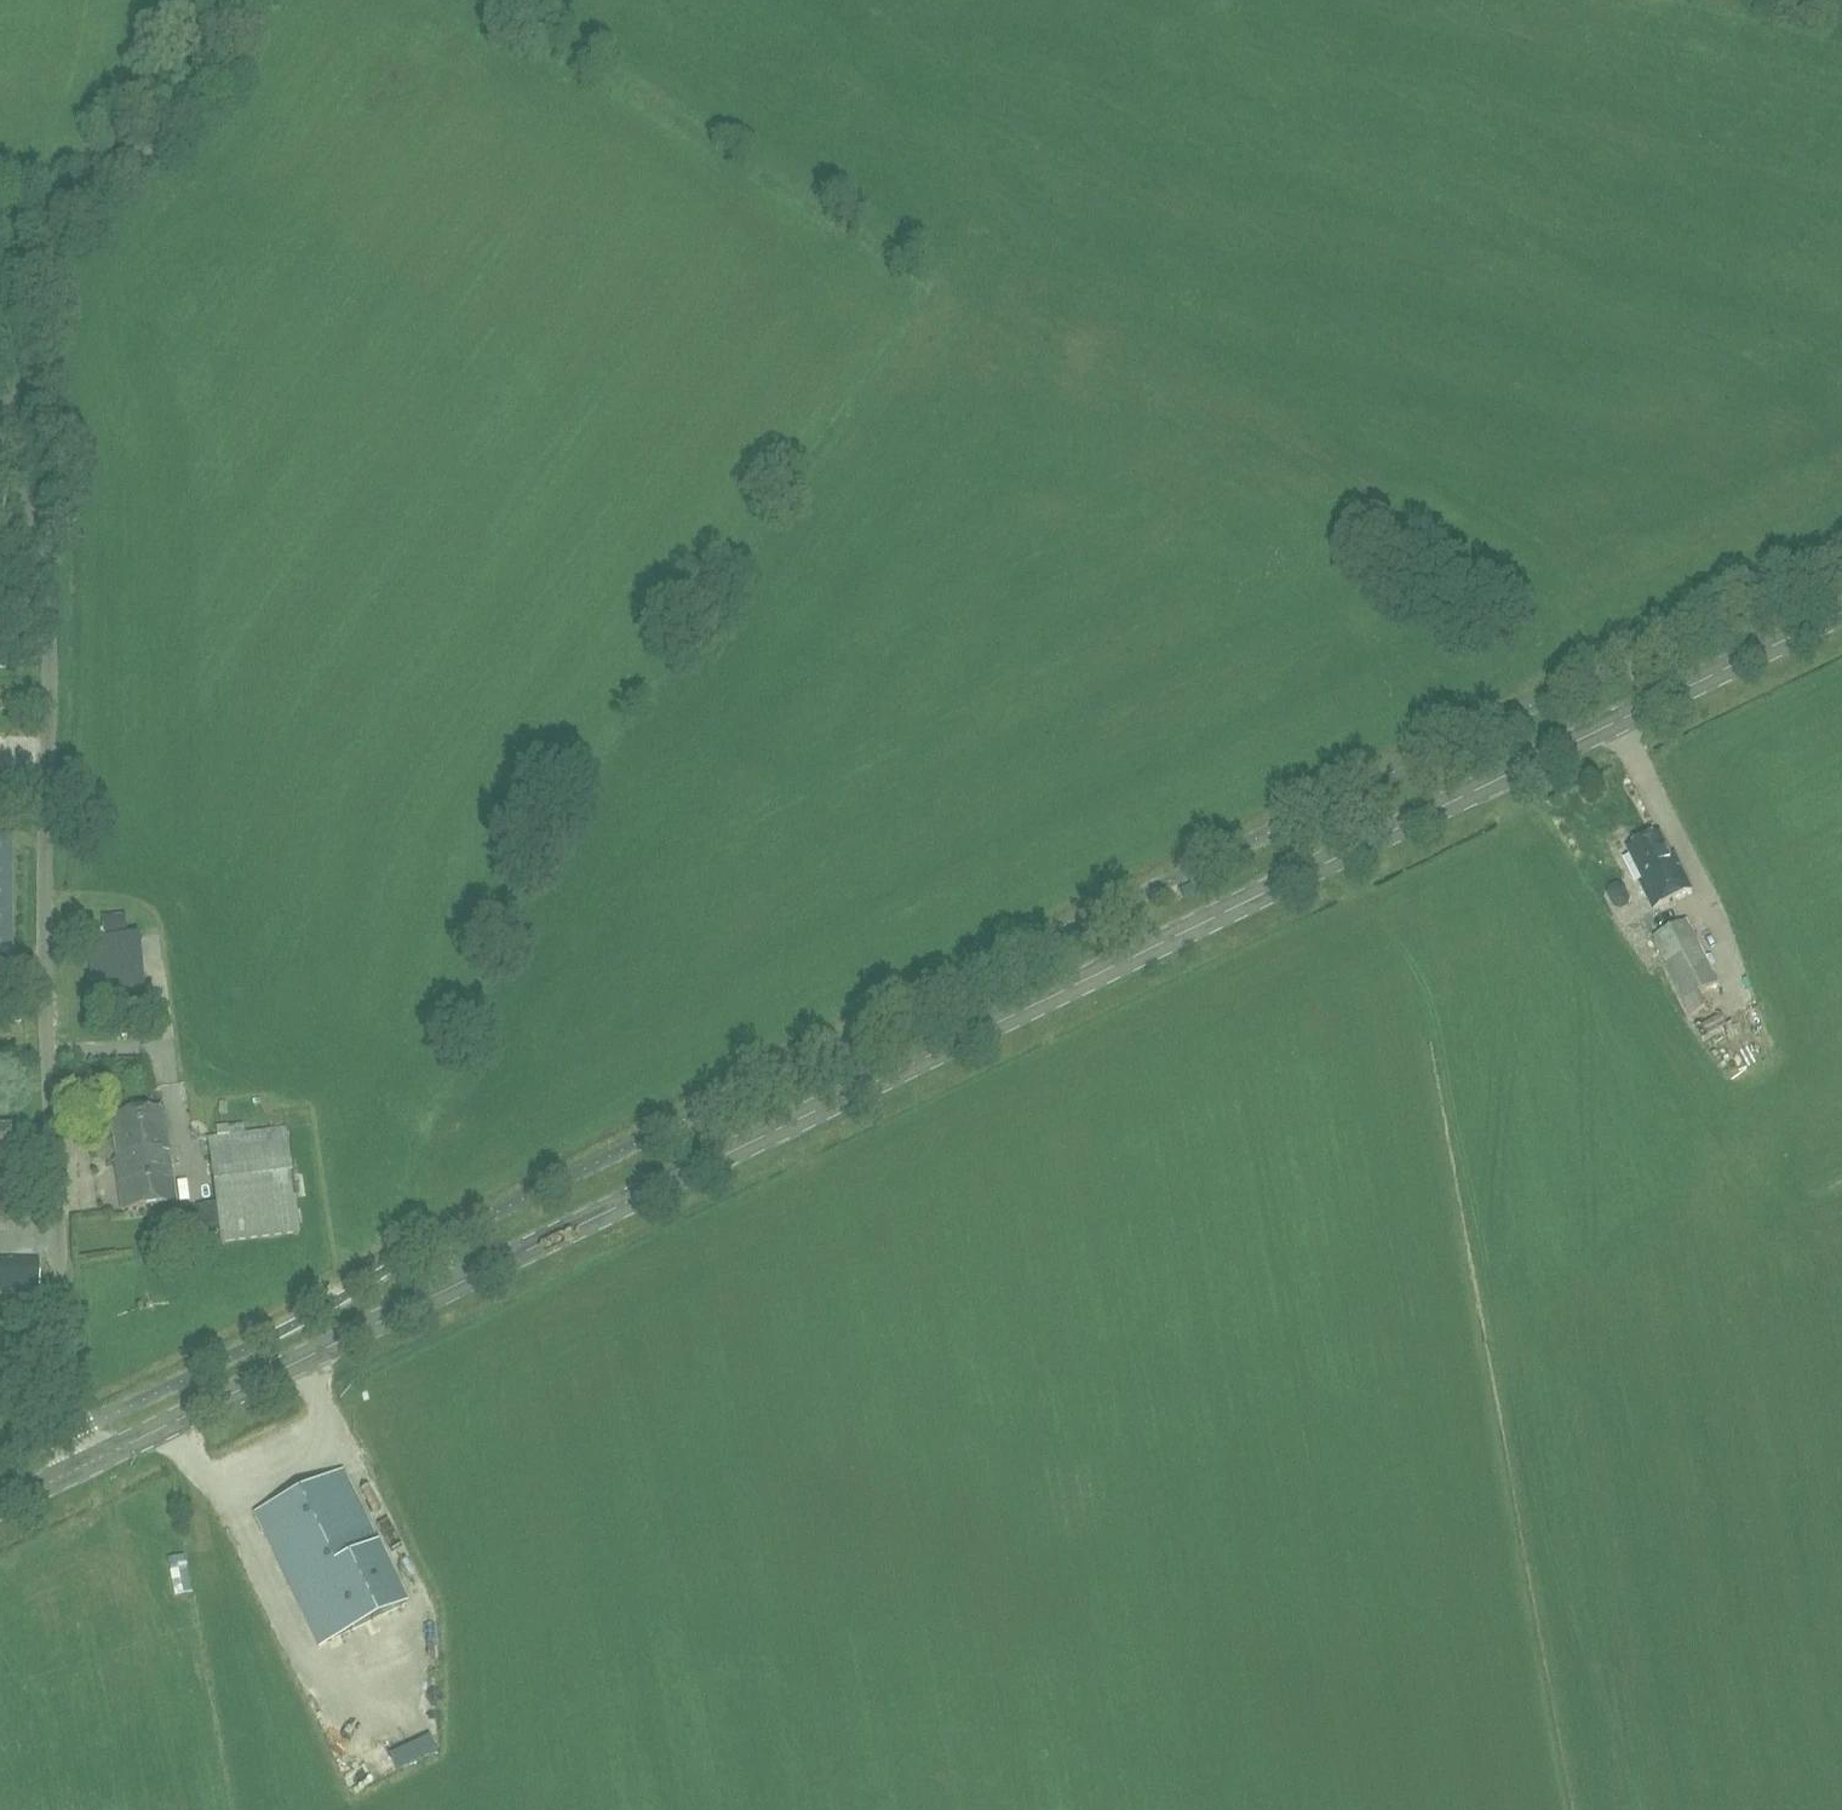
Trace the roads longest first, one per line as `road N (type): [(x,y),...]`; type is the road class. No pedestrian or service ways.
road 1 (tertiary): [(89,1463),(1841,611)]
road 2 (unclassified): [(89,1463),(75,1432),(64,1358),(44,976),(48,619),(5,376),(7,280)]

